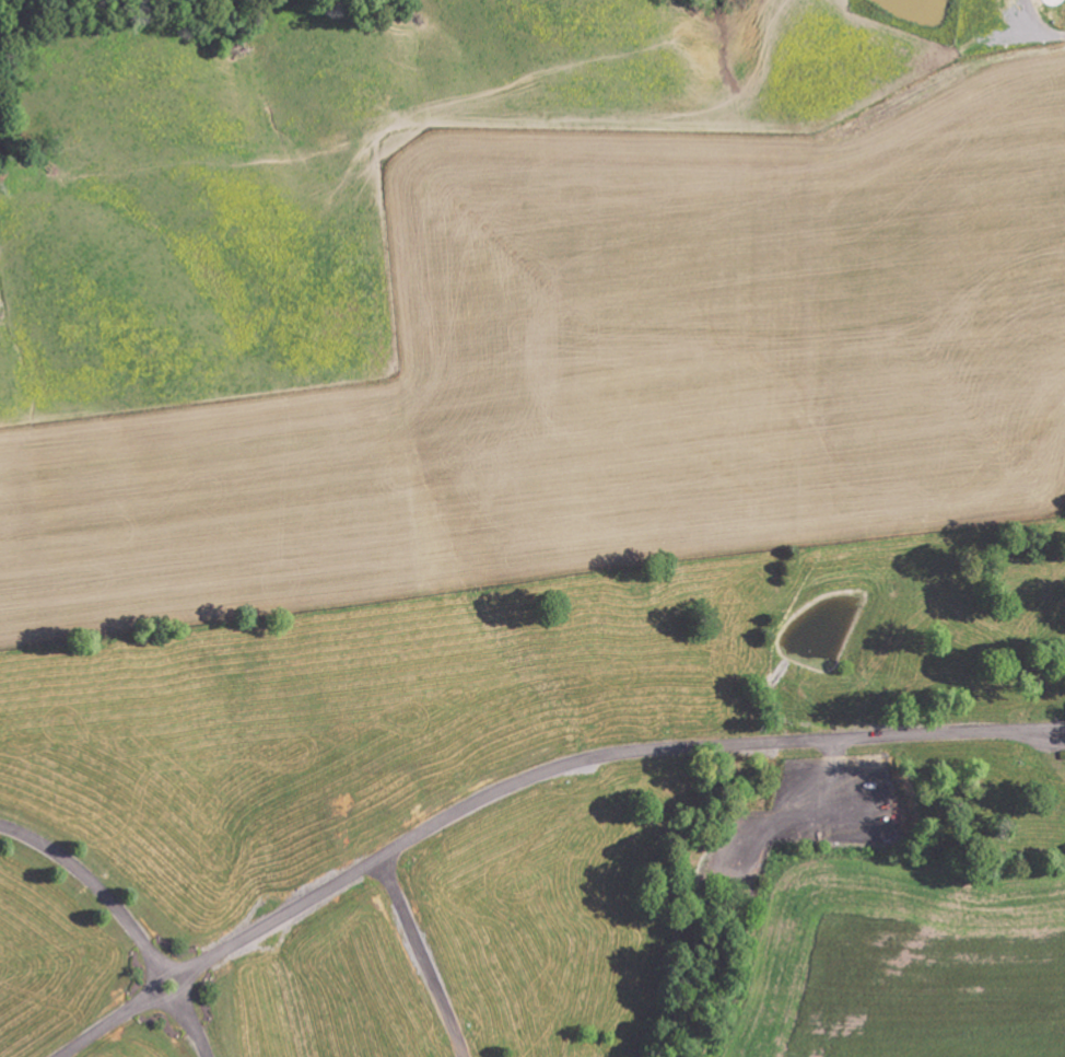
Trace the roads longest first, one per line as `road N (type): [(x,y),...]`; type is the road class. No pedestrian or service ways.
road 1 (residential): [(1064,725),(585,756),(469,802),(374,856),(159,983),(54,1056)]
road 2 (residential): [(171,976),(85,872),(0,824)]
road 3 (residential): [(464,1056),(374,856)]

